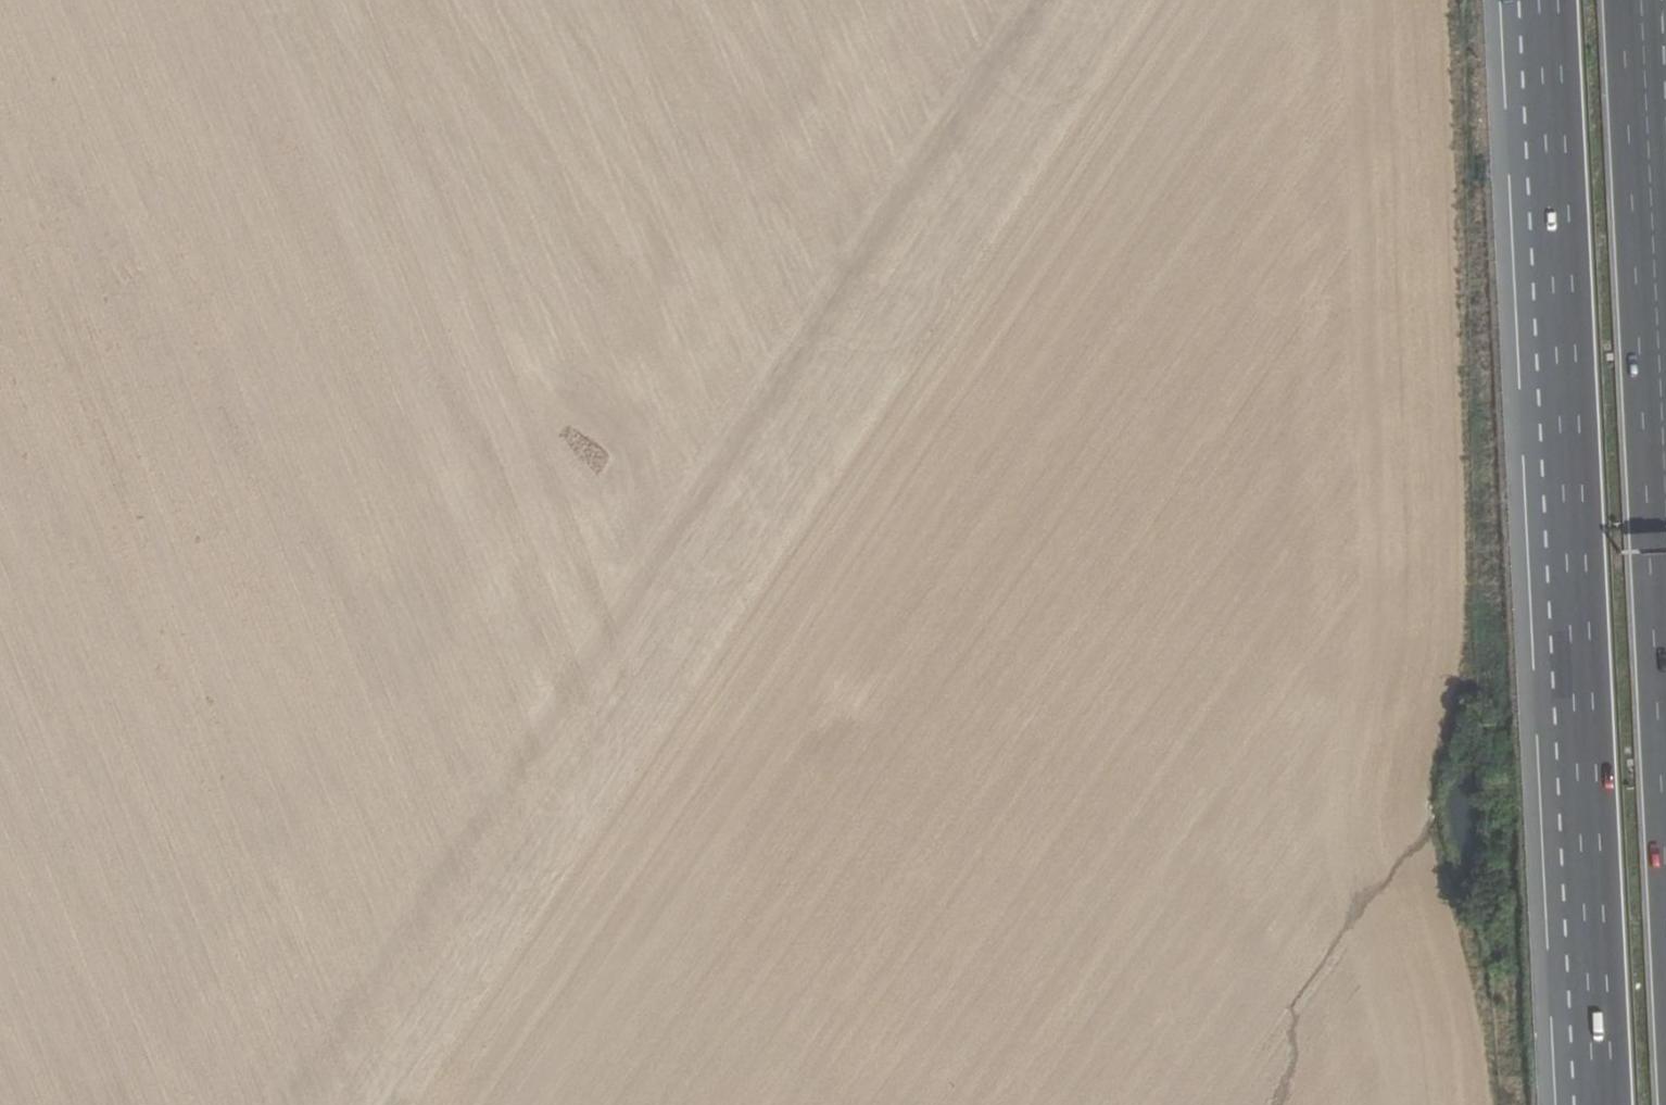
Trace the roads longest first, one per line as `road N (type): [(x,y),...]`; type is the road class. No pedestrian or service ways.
road 1 (motorway): [(1538,0),(1594,1104)]
road 2 (motorway): [(1665,540),(1639,16)]

